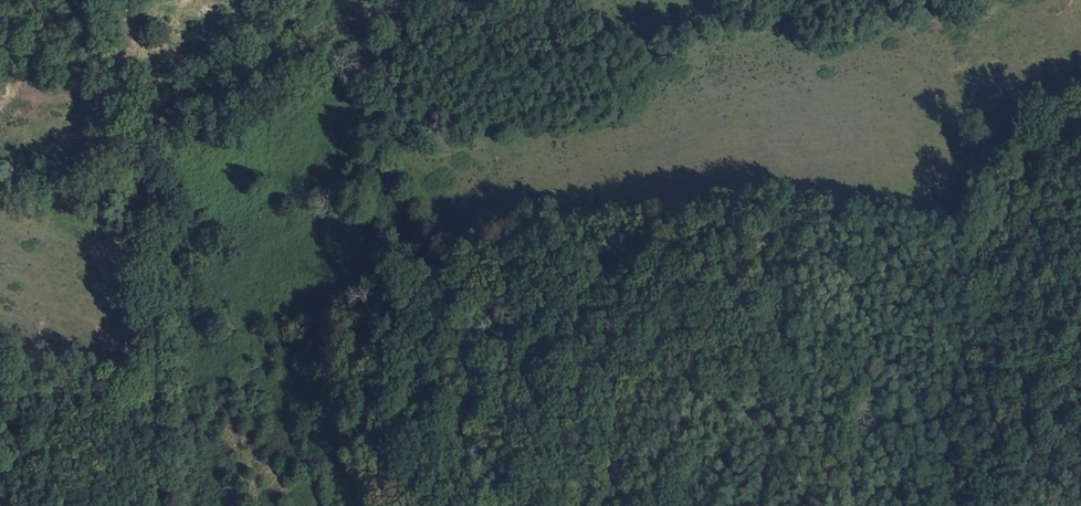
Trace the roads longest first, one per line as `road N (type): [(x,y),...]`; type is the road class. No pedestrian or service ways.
road 1 (track): [(161,505),(164,450),(148,323),(153,228),(149,169),(132,109),(139,96),(238,43),(282,0)]
road 2 (track): [(961,505),(953,396),(962,338),(998,225),(1031,173),(1080,130)]

